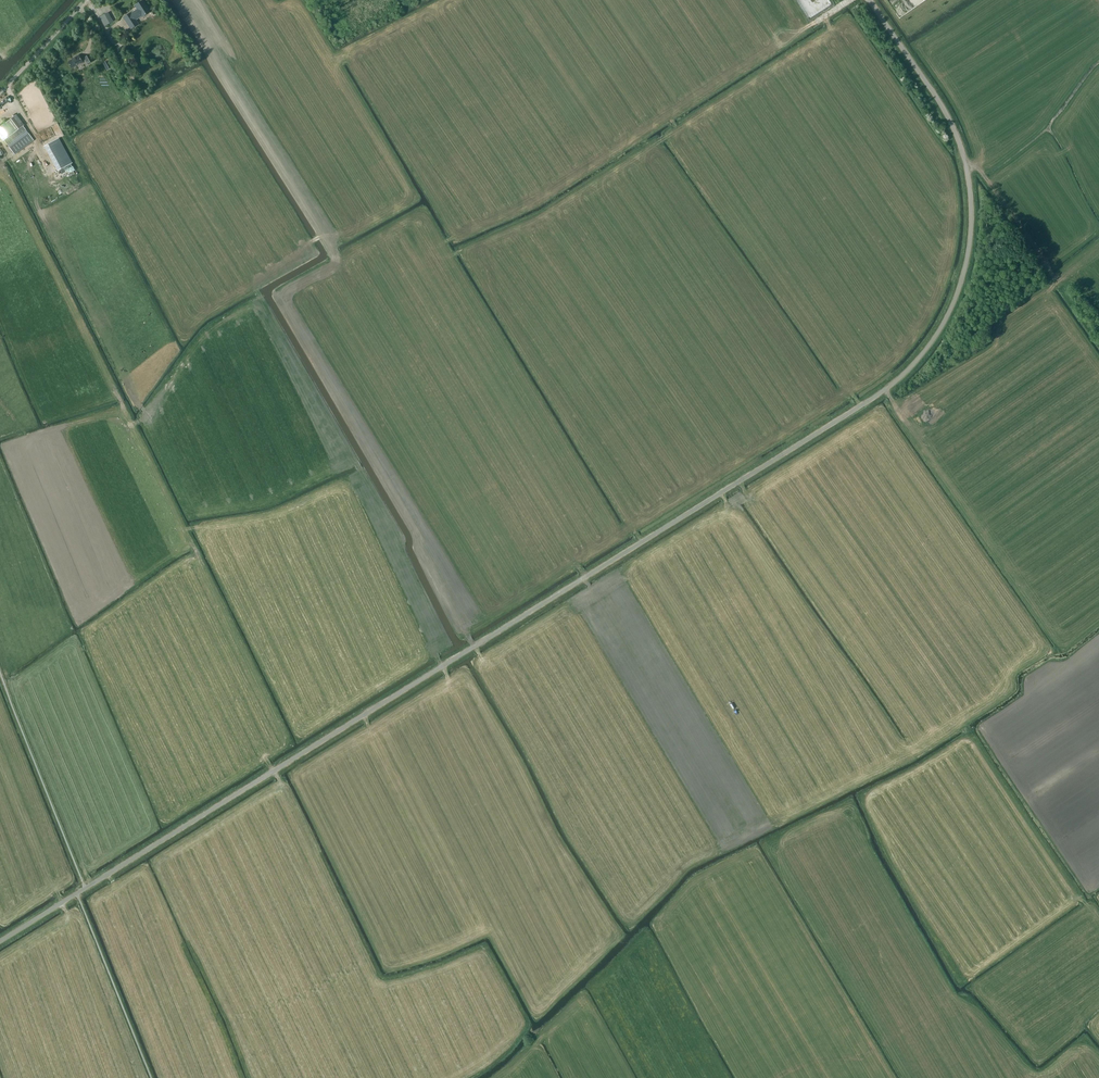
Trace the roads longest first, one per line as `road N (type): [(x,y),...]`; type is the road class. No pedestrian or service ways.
road 1 (unclassified): [(0,942),(870,400),(913,364),(958,289),(970,188),(949,119),(869,0)]
road 2 (unclassified): [(0,92),(85,0)]

